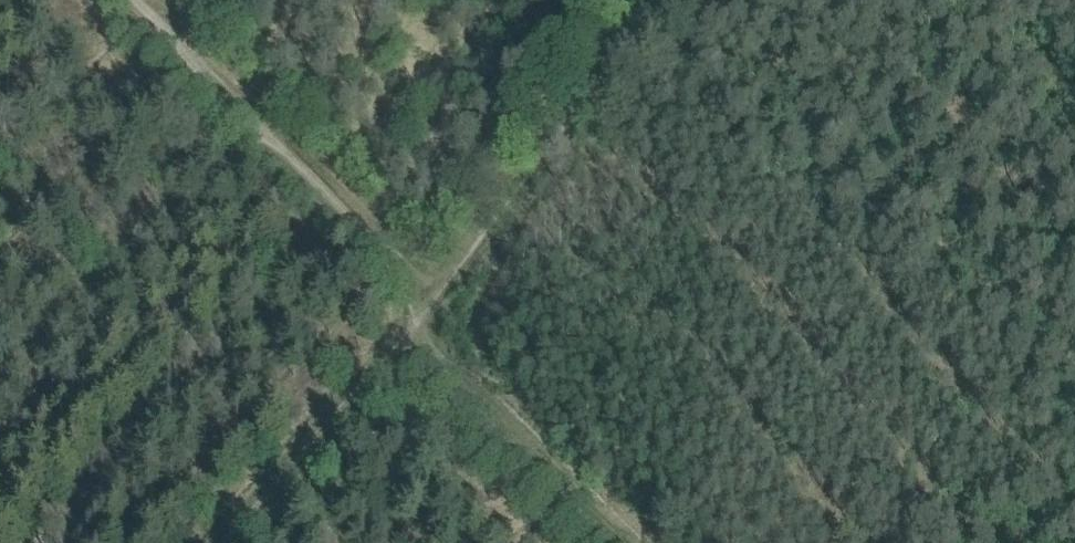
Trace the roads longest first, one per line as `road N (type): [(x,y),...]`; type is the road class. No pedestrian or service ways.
road 1 (track): [(647,0),(427,307),(238,542)]
road 2 (track): [(427,307),(128,0)]
road 3 (track): [(615,542),(411,329)]

